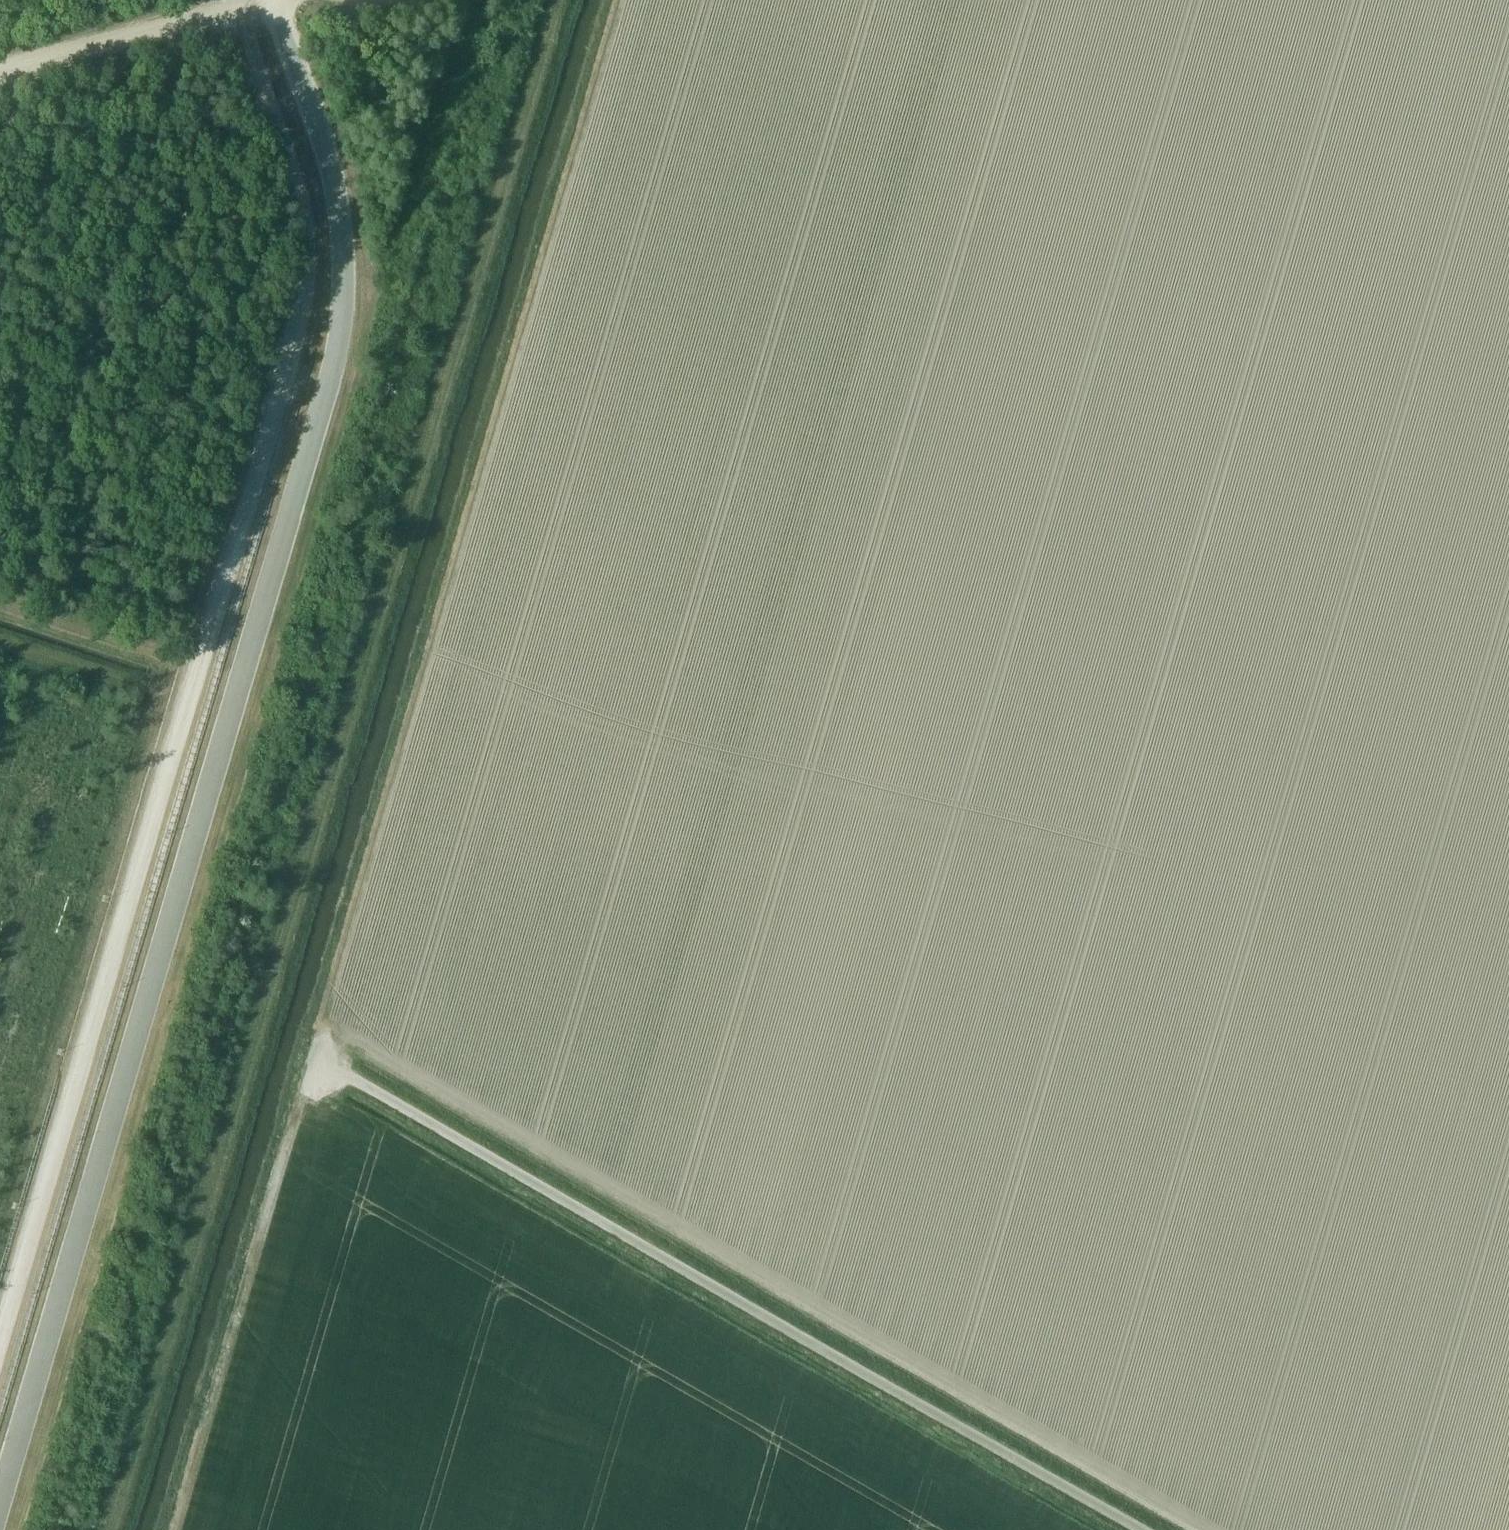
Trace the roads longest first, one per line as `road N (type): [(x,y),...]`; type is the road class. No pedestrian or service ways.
road 1 (track): [(0,1325),(303,290),(295,191),(224,0)]

